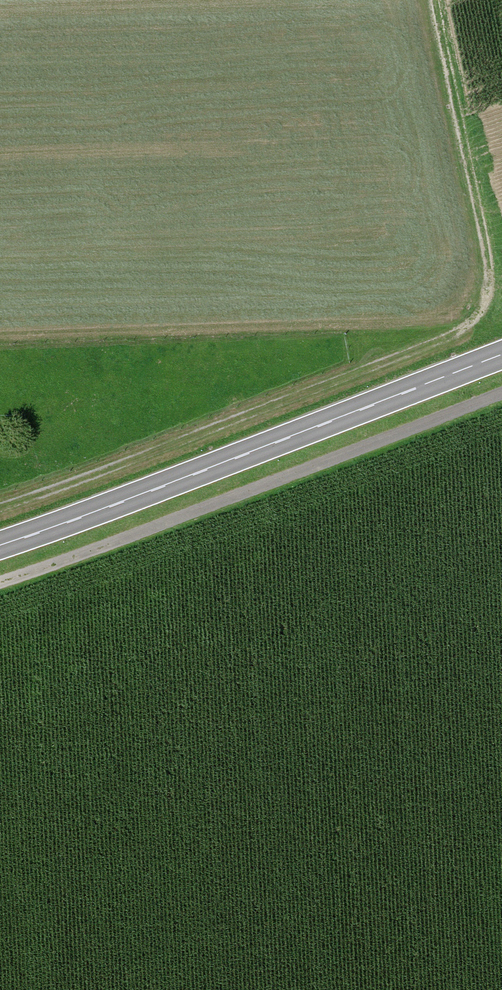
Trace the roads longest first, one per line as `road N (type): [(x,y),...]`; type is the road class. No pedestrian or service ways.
road 1 (track): [(0,508),(112,471),(481,318),(490,267),(437,0)]
road 2 (track): [(0,585),(501,394)]
road 3 (primary): [(501,354),(0,544)]

